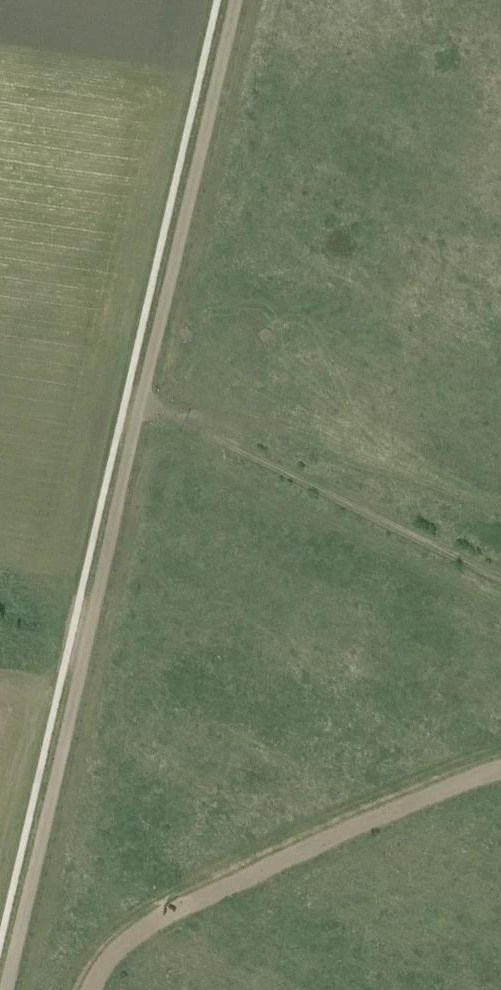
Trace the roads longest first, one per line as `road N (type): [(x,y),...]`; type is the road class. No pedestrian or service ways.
road 1 (track): [(234,0),(5,989)]
road 2 (track): [(500,743),(183,878),(119,916),(60,989)]
road 3 (track): [(125,396),(500,581)]

